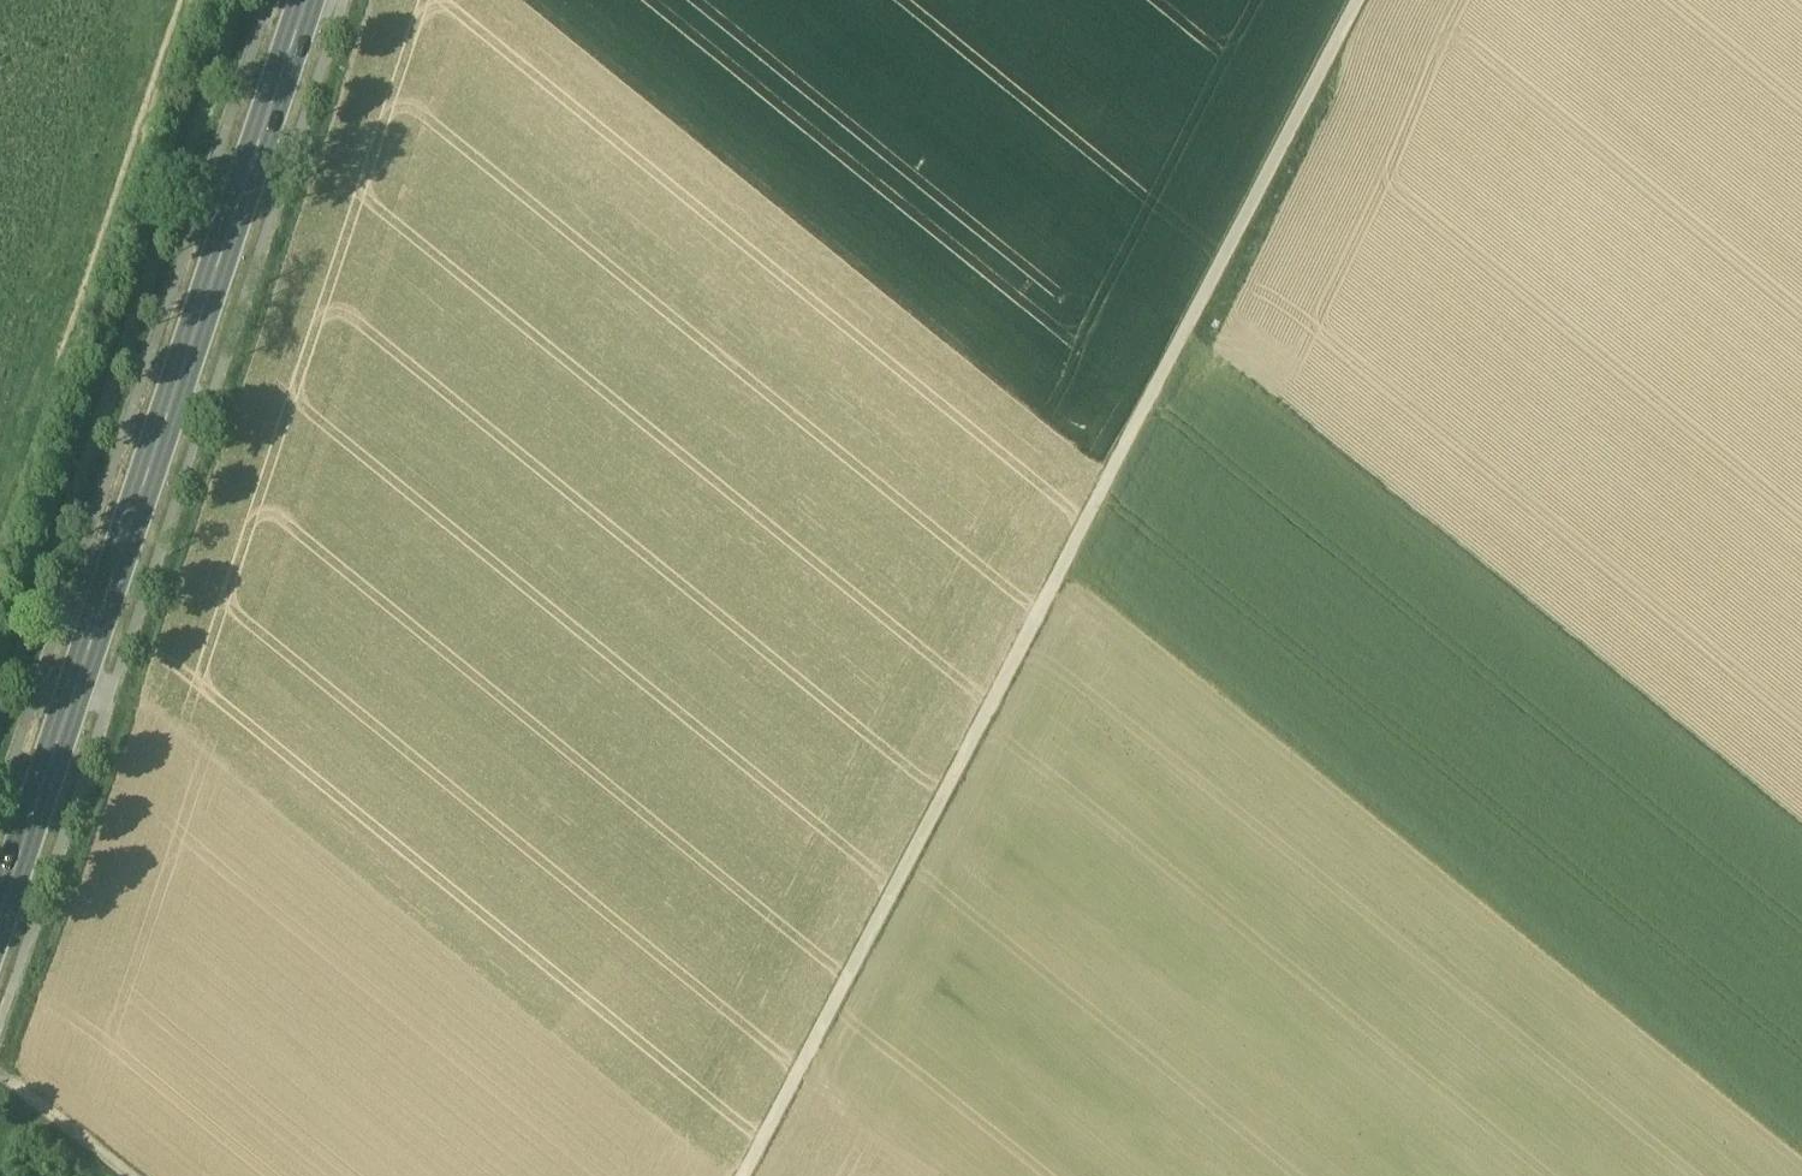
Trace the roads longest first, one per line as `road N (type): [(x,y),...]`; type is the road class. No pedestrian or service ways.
road 1 (track): [(1382,0),(753,1175)]
road 2 (primary): [(0,918),(307,0)]
road 3 (track): [(0,1074),(128,1175)]

